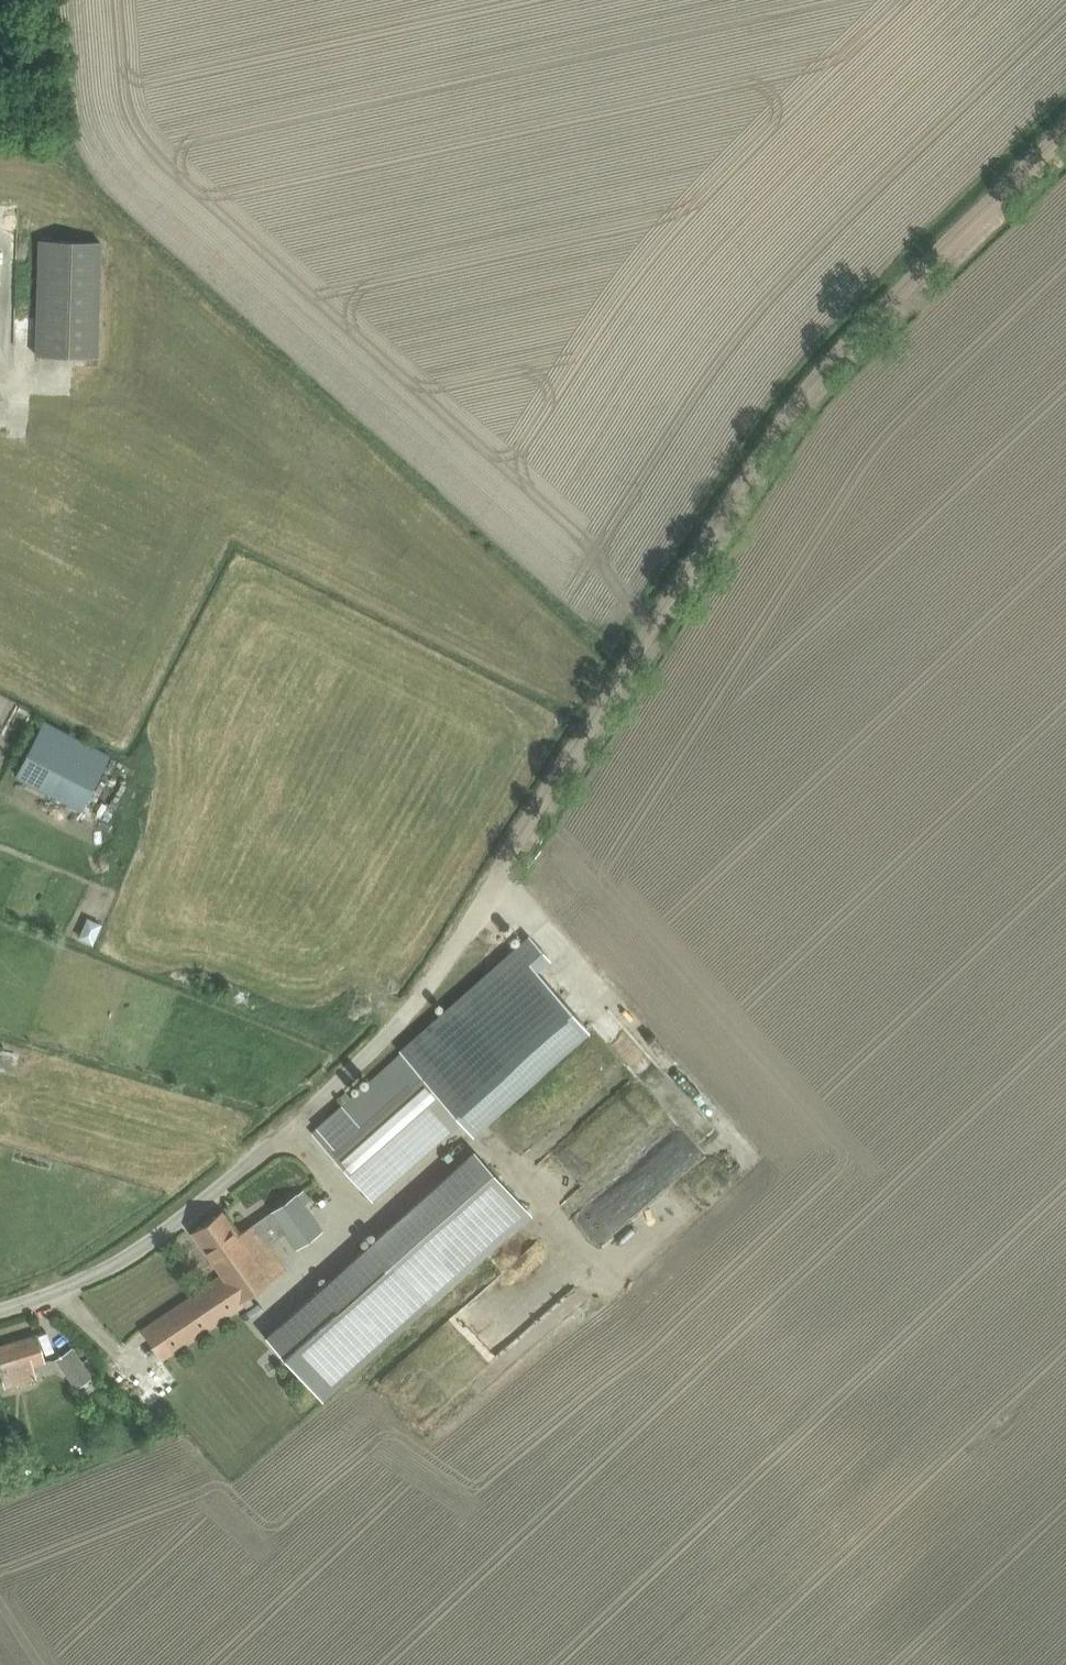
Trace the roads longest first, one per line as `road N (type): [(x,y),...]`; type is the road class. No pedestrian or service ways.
road 1 (track): [(399,1025),(457,949),(754,475),(867,328),(1065,136)]
road 2 (unclassified): [(0,1309),(98,1273),(174,1223),(313,1111),(399,1025)]

